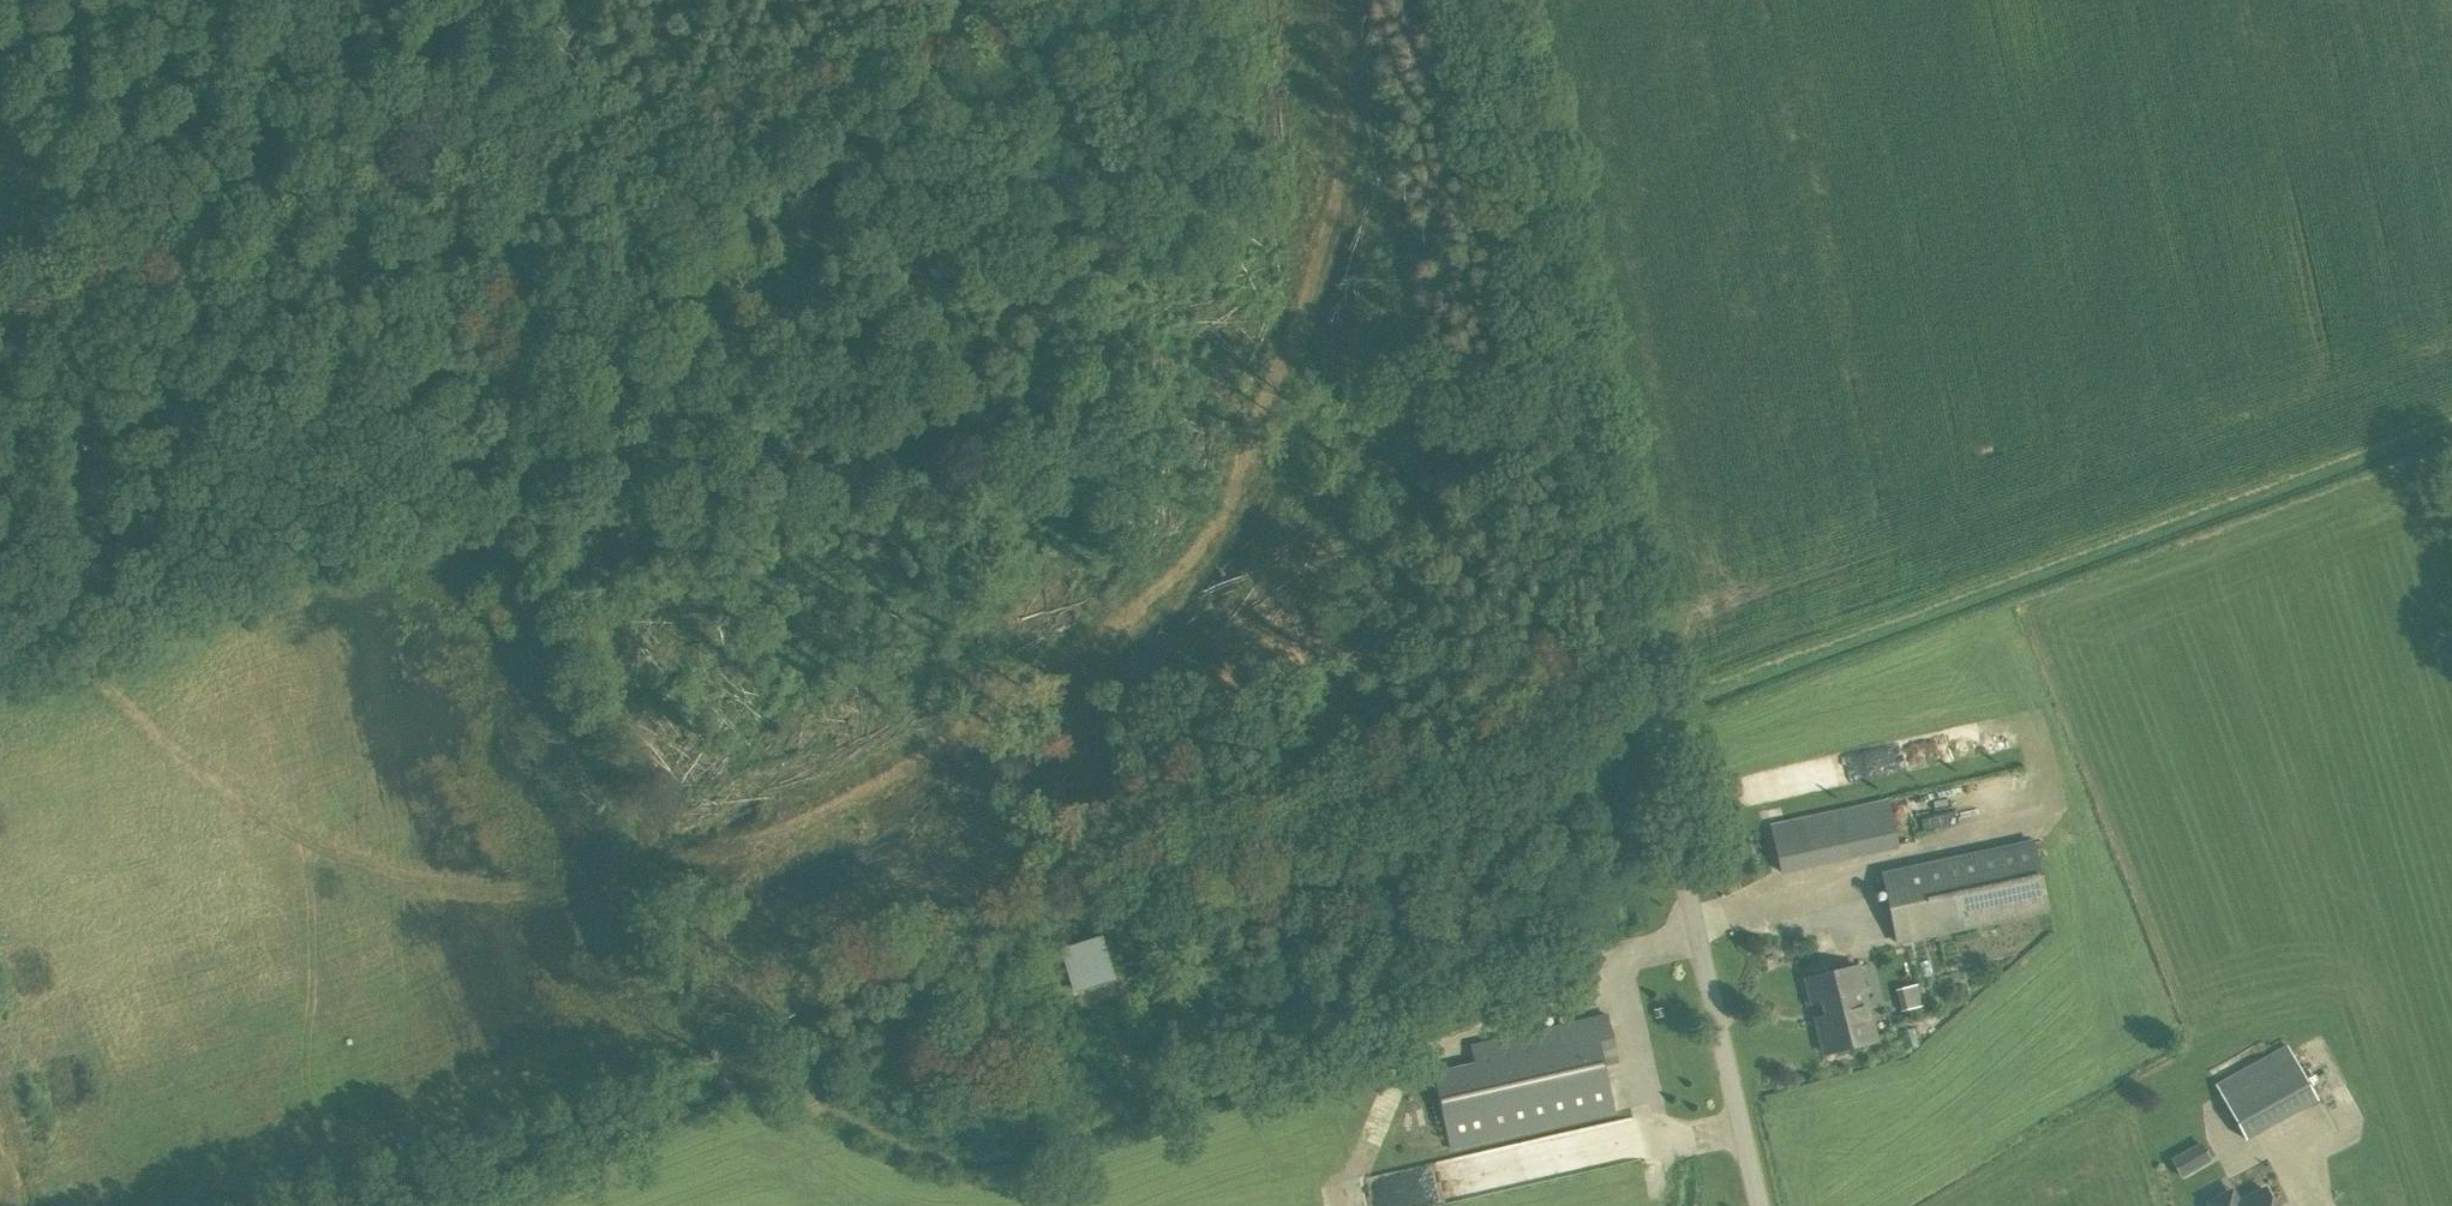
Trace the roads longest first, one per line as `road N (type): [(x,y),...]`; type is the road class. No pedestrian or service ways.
road 1 (unclassified): [(1783,1205),(1508,0)]

